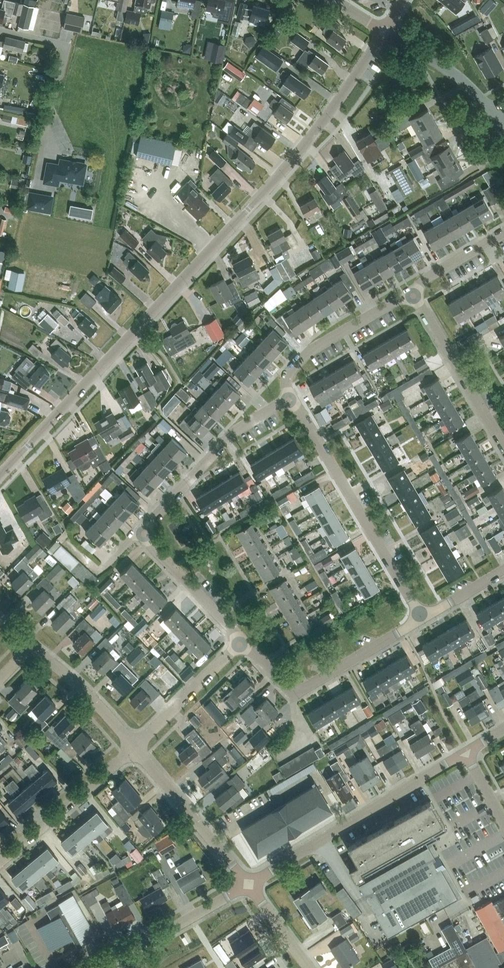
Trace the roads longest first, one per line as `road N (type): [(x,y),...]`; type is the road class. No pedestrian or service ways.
road 1 (unclassified): [(0,477),(309,146),(385,30)]
road 2 (residential): [(241,643),(135,533),(233,433),(290,400)]
road 3 (unclassified): [(248,885),(473,752)]
road 4 (unclassified): [(423,618),(290,400)]
road 5 (residential): [(241,643),(293,693),(423,618)]
road 6 (unclassified): [(38,185),(65,48),(0,32)]
road 7 (unclassified): [(503,455),(412,291)]
road 8 (unclassified): [(248,885),(136,747)]
road 9 (residential): [(290,400),(293,365),(311,349),(412,291)]
road 10 (unclassified): [(0,858),(136,747)]
road 11 (unclassified): [(101,967),(248,885)]
road 12 (unclassified): [(136,747),(241,643)]
road 13 (unclassified): [(136,747),(31,646)]
road 14 (unclassified): [(495,115),(449,71),(385,30)]

